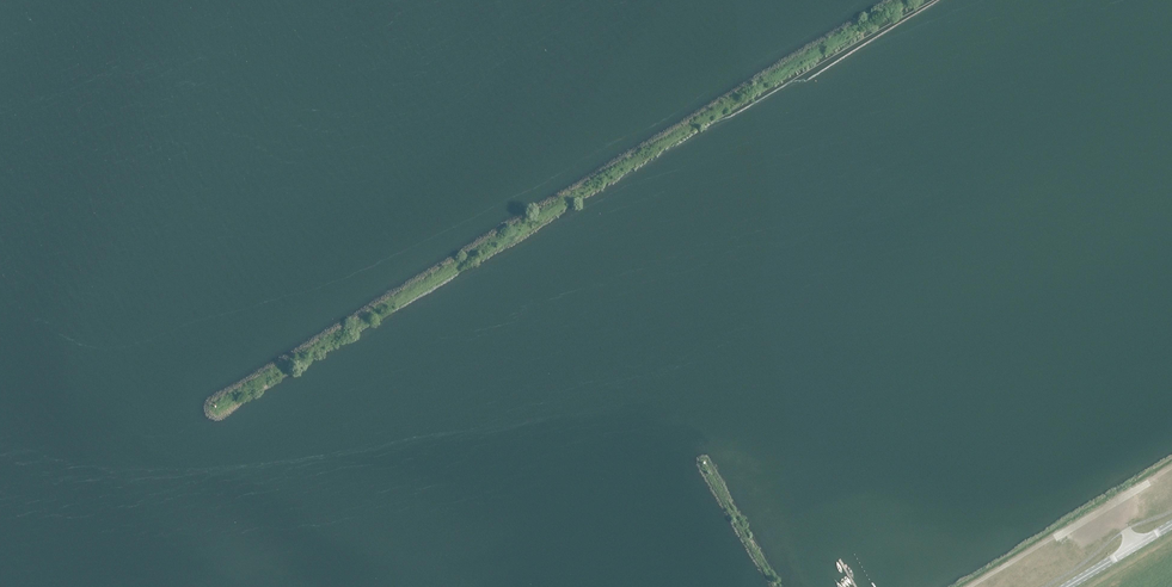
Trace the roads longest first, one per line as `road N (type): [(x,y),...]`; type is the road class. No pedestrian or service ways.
road 1 (secondary): [(1062,586),(1171,523)]

